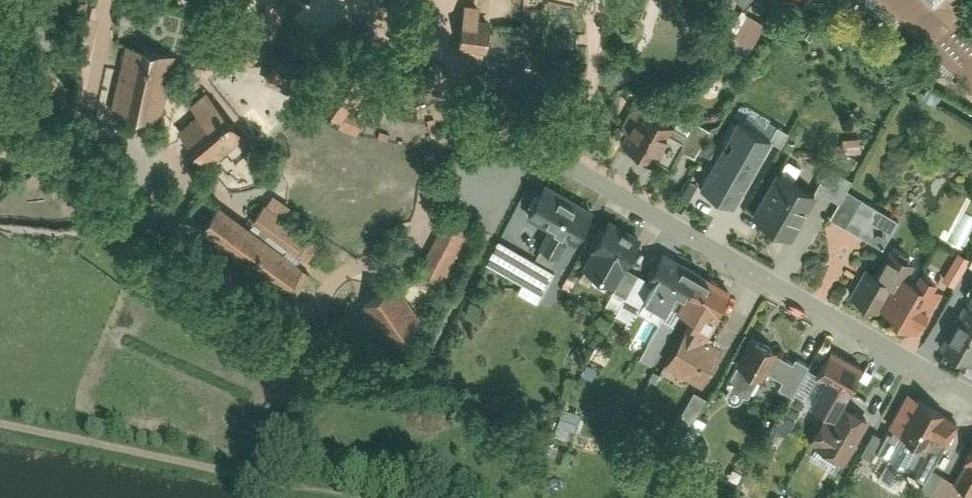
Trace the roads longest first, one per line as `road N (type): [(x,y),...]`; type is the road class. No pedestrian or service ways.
road 1 (residential): [(971,395),(538,147),(512,158),(492,187)]

